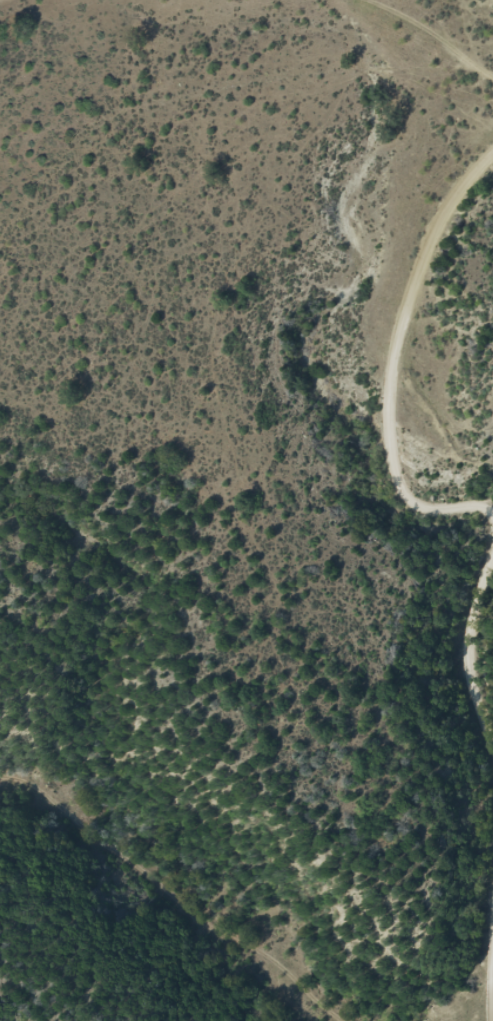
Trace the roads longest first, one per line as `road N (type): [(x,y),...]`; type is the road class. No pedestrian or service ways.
road 1 (residential): [(492,113),(370,45),(121,10),(0,42)]
road 2 (residential): [(492,592),(424,540),(404,505),(444,320),(492,255)]
road 3 (residential): [(0,842),(32,850),(312,1020)]

